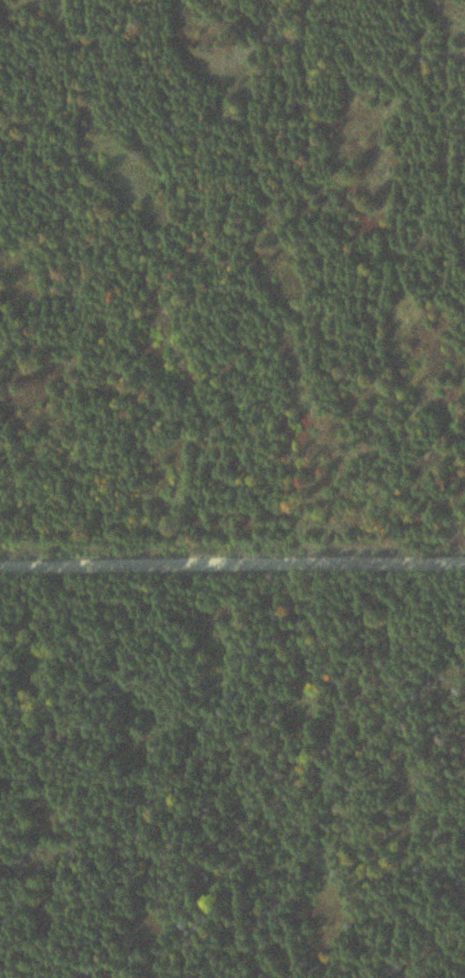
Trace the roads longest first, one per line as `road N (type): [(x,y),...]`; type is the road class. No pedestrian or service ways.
road 1 (residential): [(0,558),(464,556)]

